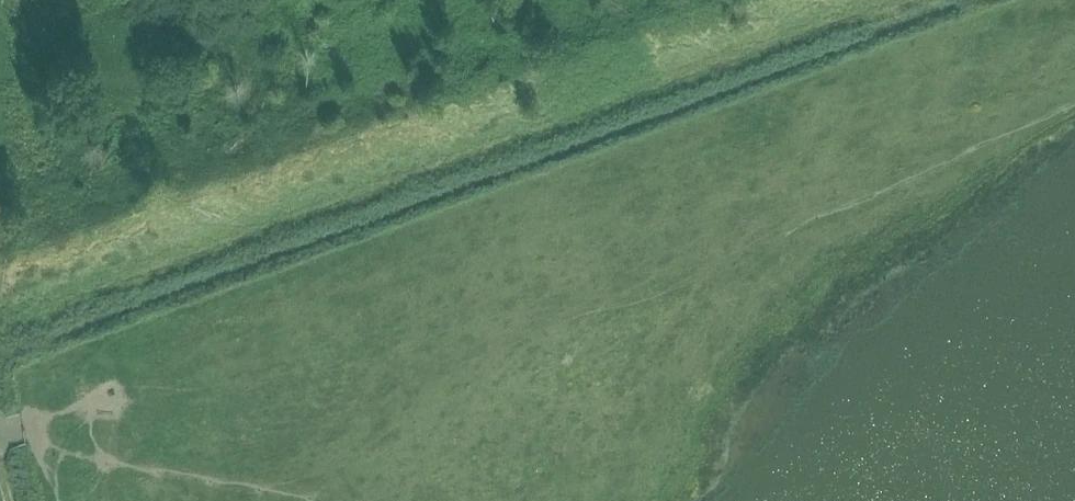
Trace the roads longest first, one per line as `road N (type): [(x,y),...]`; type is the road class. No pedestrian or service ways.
road 1 (track): [(913,0),(0,324)]

